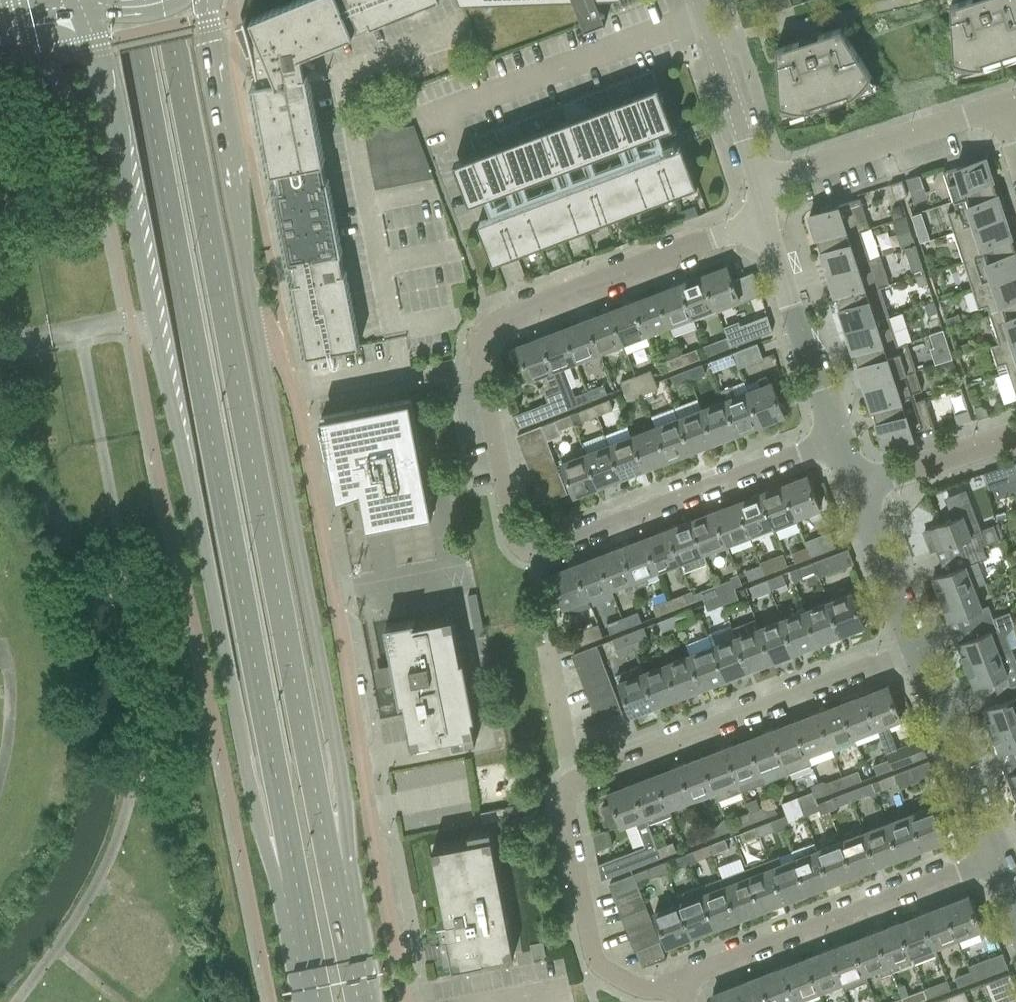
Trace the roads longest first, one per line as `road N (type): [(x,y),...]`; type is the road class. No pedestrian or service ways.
road 1 (primary): [(130,0),(301,922)]
road 2 (primary): [(334,890),(168,0)]
road 3 (primary): [(95,54),(244,782),(301,922)]
road 4 (residential): [(407,1001),(298,407),(284,353),(254,323)]
road 5 (primary): [(334,890),(342,813),(337,769),(254,323)]
road 6 (residential): [(533,552),(514,537),(501,487),(479,363),(486,330),(762,222)]
road 7 (residential): [(572,783),(917,649)]
road 8 (residential): [(678,981),(995,859)]
road 9 (residential): [(533,552),(838,441)]
road 10 (primary): [(254,323),(207,18)]
road 11 (residential): [(678,981),(645,990),(593,958),(563,803),(572,783)]
road 12 (residential): [(762,184),(998,110)]
road 13 (residential): [(838,441),(762,222)]
road 14 (residential): [(995,859),(917,649)]
road 15 (residential): [(762,184),(700,0)]
road 16 (residential): [(917,649),(854,489)]
road 17 (residential): [(854,489),(1015,435)]
road 18 (residential): [(572,783),(548,652)]

